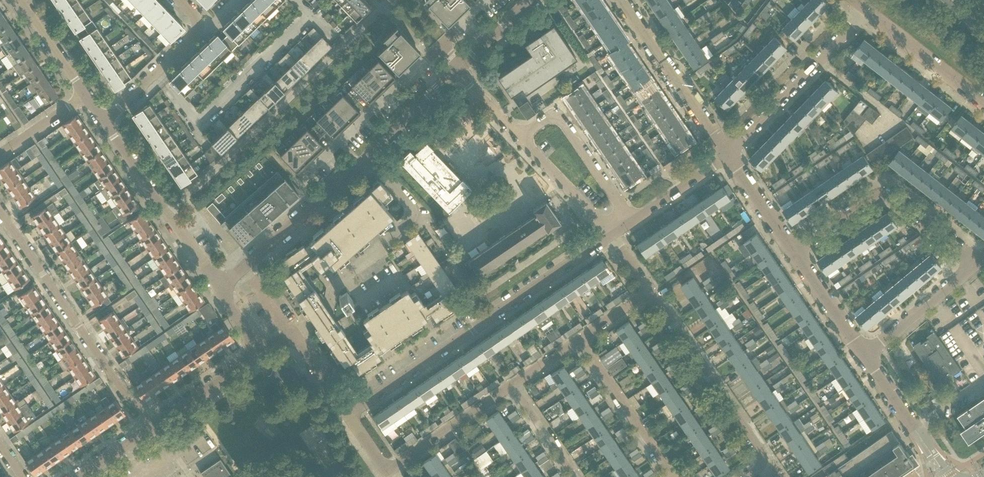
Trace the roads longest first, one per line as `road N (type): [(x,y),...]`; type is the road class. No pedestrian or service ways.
road 1 (tertiary): [(220,289),(456,72)]
road 2 (residential): [(348,414),(613,235)]
road 3 (residential): [(147,433),(0,212)]
road 4 (residential): [(973,266),(895,199),(880,198),(796,255)]
road 5 (residential): [(762,461),(649,291)]
road 6 (residential): [(220,289),(105,123)]
road 7 (residential): [(730,156),(868,11)]
road 8 (residential): [(730,156),(621,0)]
road 9 (residential): [(303,178),(439,47)]
road 10 (residential): [(631,223),(562,120),(549,118),(522,138)]
road 11 (residential): [(671,476),(578,340)]
road 12 (residential): [(388,471),(511,386)]
road 13 (residential): [(983,103),(868,11)]
road 14 (residential): [(864,358),(973,266)]
road 15 (tertiary): [(147,433),(260,355)]
road 16 (residential): [(105,123),(199,26)]
road 17 (residential): [(613,235),(522,138)]
road 18 (residential): [(937,464),(864,358)]
road 19 (residential): [(864,358),(796,255)]

